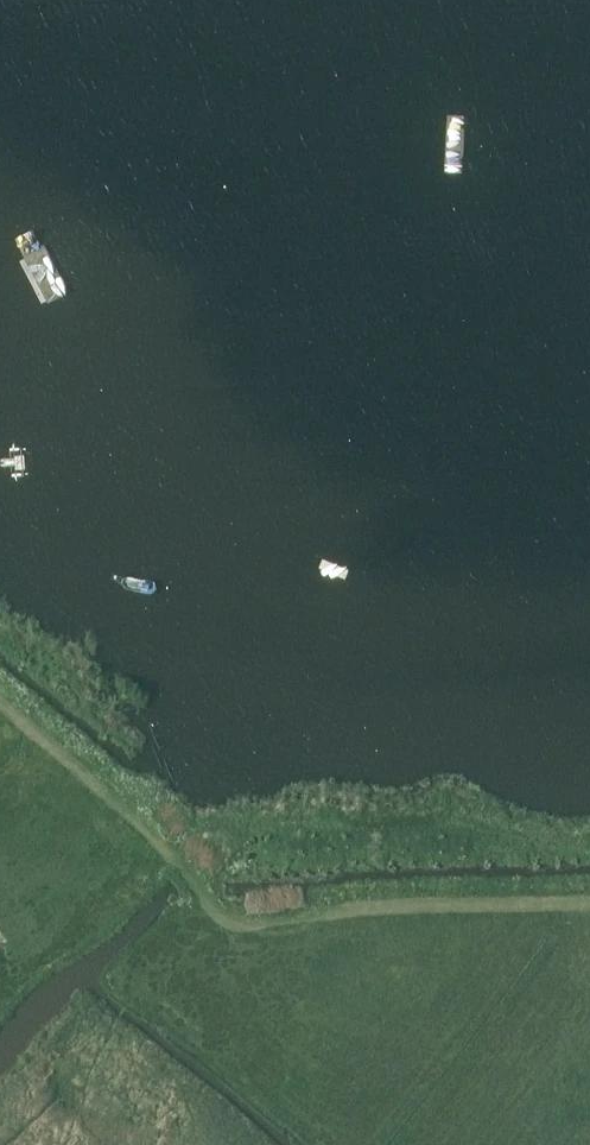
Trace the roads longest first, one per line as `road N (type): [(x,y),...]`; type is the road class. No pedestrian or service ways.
road 1 (track): [(589,903),(415,906),(256,922),(226,916),(173,853),(0,700)]

